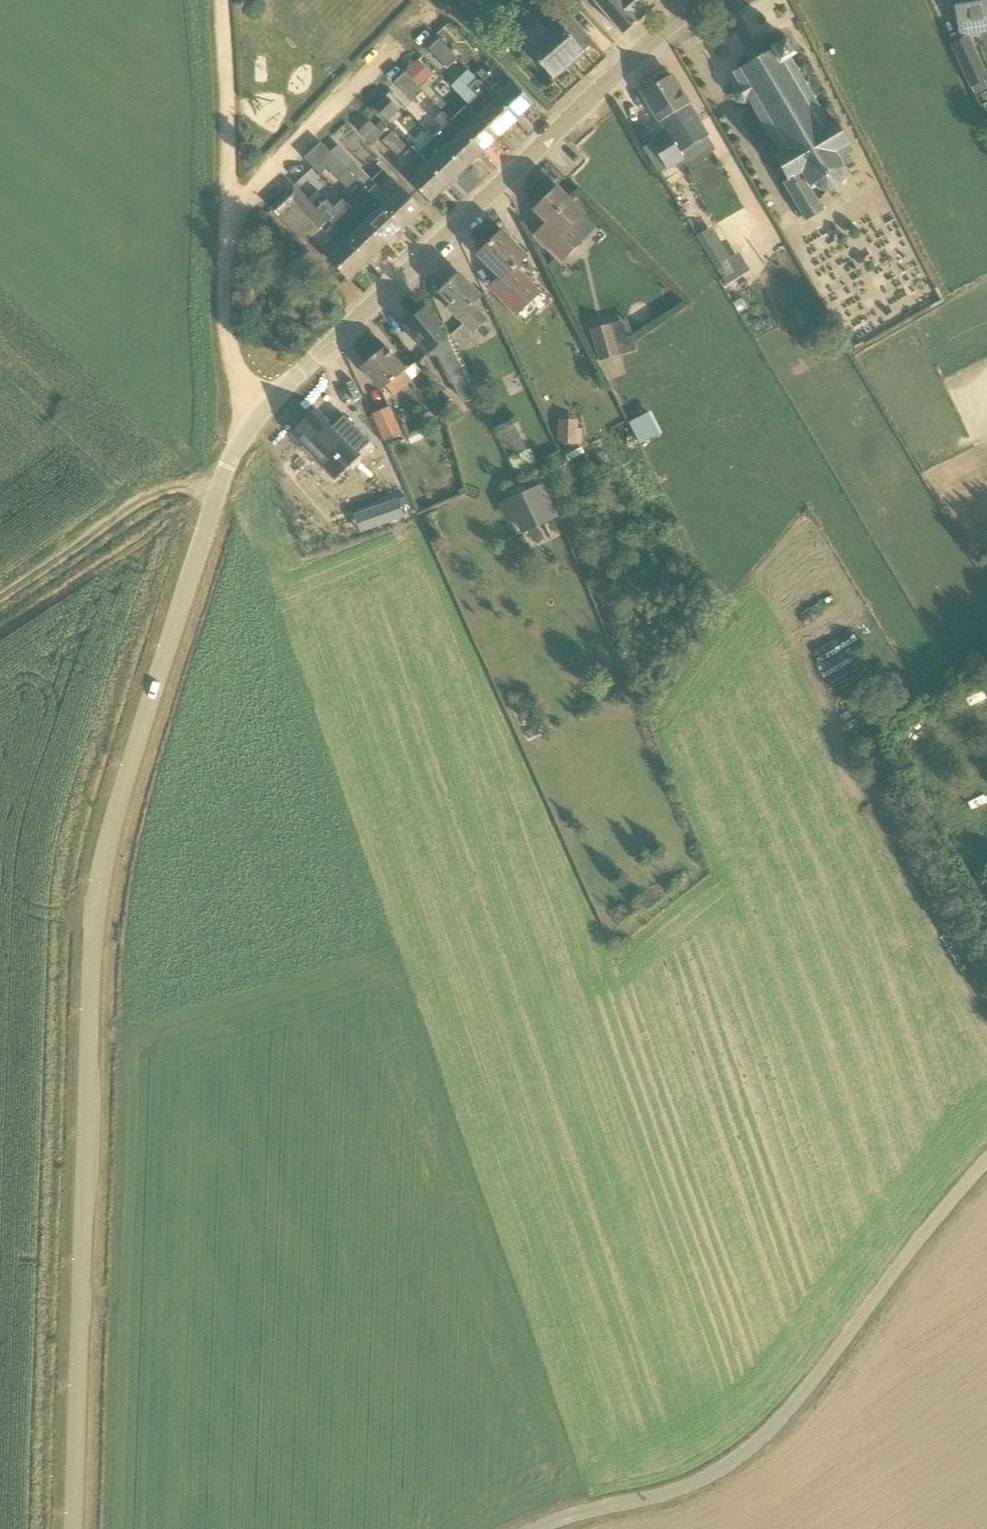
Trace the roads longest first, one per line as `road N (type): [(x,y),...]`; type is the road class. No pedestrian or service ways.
road 1 (unclassified): [(74,1528),(103,869),(122,771),(227,464),(260,413),(303,369),(703,0)]
road 2 (track): [(594,1511),(227,464)]
road 3 (unclassified): [(544,1528),(677,1491),(739,1453),(986,1157)]
road 4 (track): [(0,597),(147,498),(221,481)]

